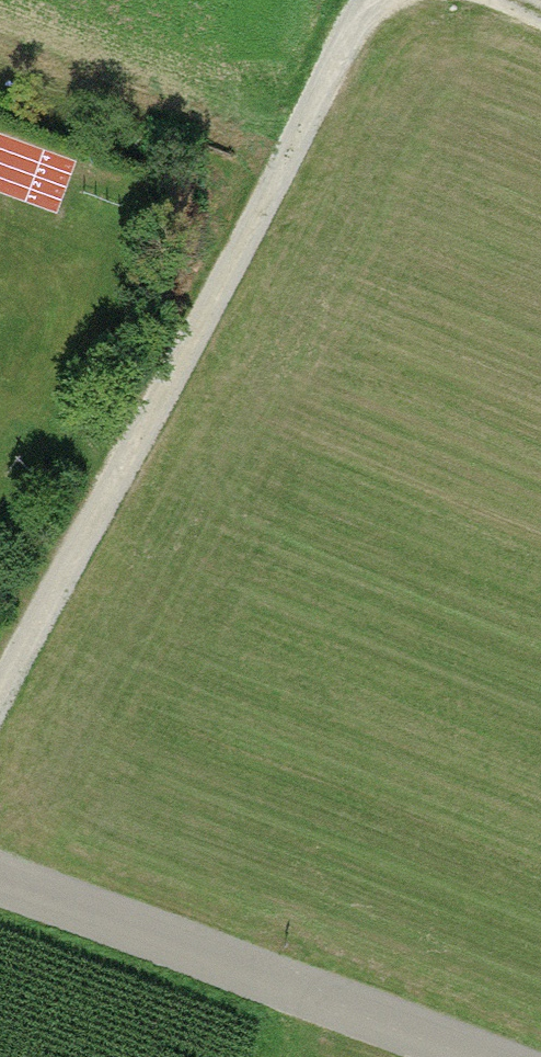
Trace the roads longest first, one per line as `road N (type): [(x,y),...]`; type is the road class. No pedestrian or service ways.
road 1 (track): [(0,691),(371,0)]
road 2 (unclassified): [(468,1056),(0,878)]

